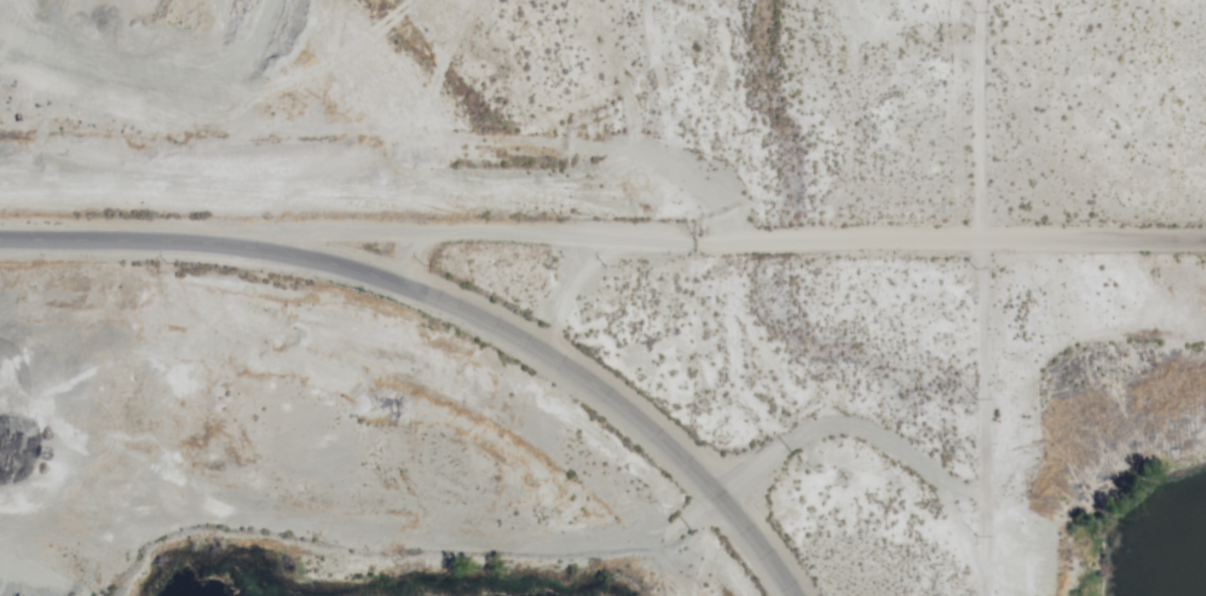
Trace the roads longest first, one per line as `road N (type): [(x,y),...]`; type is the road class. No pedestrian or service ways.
road 1 (residential): [(1205,239),(440,230),(165,237)]
road 2 (residential): [(803,595),(739,507),(692,457),(572,360),(495,317),(340,259),(165,237)]
road 3 (residential): [(165,237),(0,235)]

